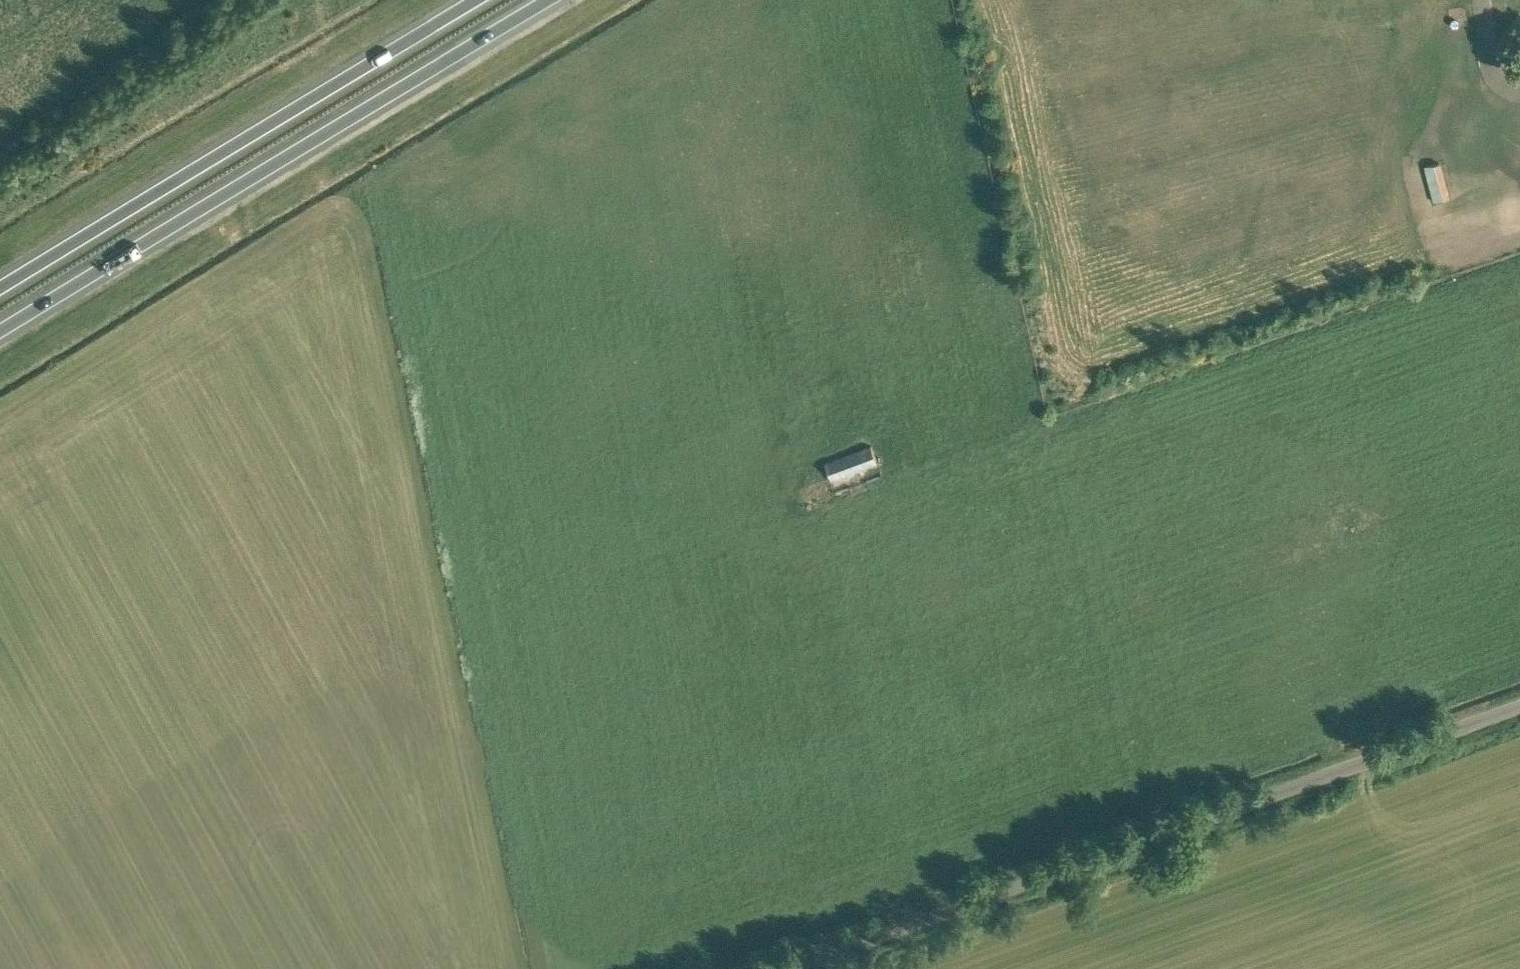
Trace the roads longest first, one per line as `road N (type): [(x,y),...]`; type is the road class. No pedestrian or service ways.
road 1 (unclassified): [(796,968),(1519,708)]
road 2 (trunk): [(0,329),(544,0)]
road 3 (trunk): [(478,0),(0,288)]

